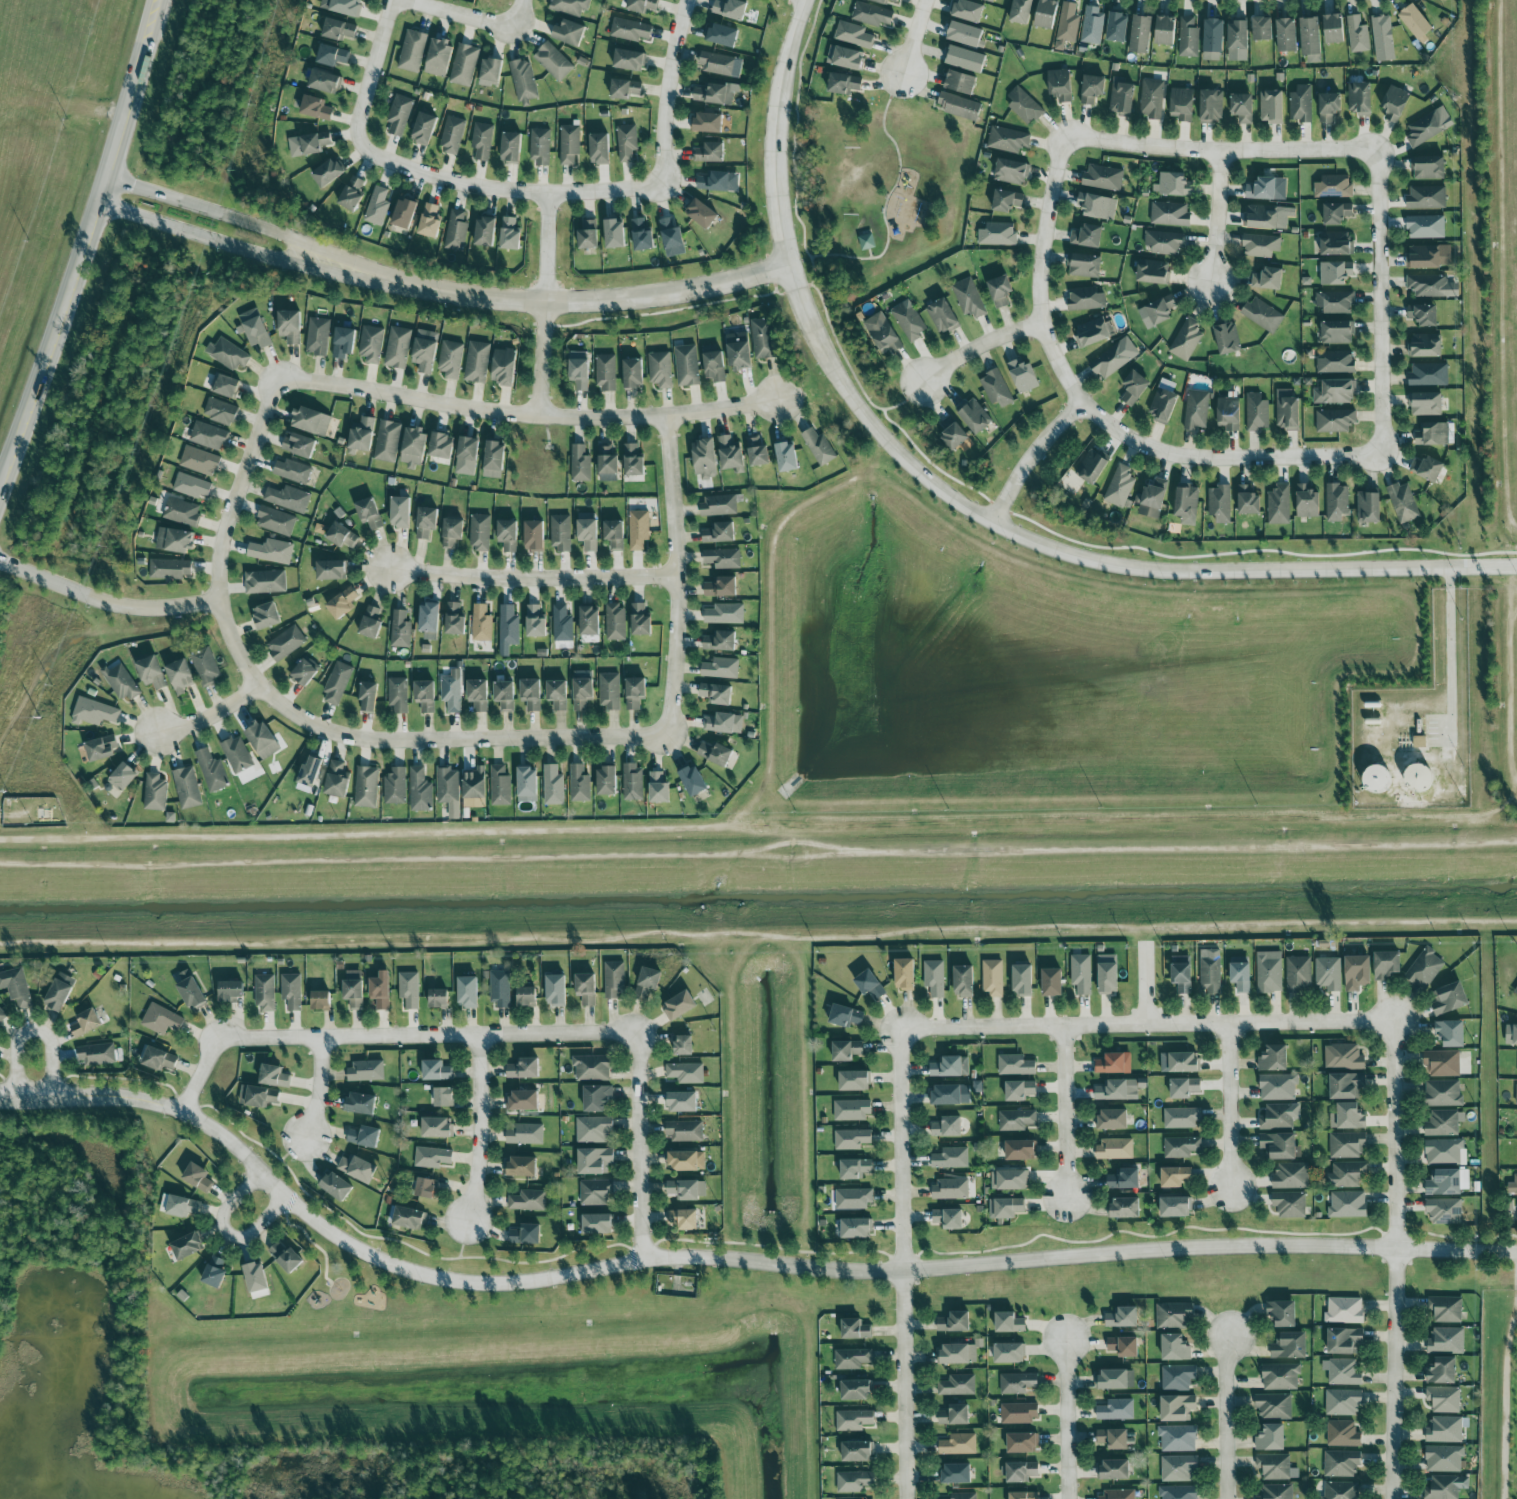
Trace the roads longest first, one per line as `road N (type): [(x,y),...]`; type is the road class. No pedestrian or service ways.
road 1 (track): [(0,891),(1516,847)]
road 2 (residential): [(1516,566),(1229,571),(1110,564),(1014,533),(934,484),(886,440),(835,371),(792,266),(778,135),(787,65),(807,0)]
road 3 (tertiary): [(641,1260),(711,1256),(848,1272),(1262,1244),(1516,1252)]
road 4 (residential): [(270,385),(218,571),(236,649),(284,707),(331,731),(385,741),(645,739),(668,732)]
road 5 (tertiary): [(0,1094),(134,1100),(180,1112),(232,1141),(312,1221),(359,1254),(406,1273),(520,1283),(641,1260)]
road 6 (residential): [(1376,447),(1352,456),(1178,456),(1133,440),(1079,399),(1038,307),(1053,184),(1070,139)]
road 7 (residential): [(782,399),(669,417),(541,415),(305,377),(270,385)]
road 8 (residential): [(180,1112),(215,1039),(639,1035)]
road 9 (residential): [(901,1027),(1393,1021)]
road 10 (residential): [(1393,1021),(1393,1498)]
road 11 (residential): [(907,1498),(901,1027)]
road 12 (residential): [(380,279),(551,302),(684,292),(792,266)]
road 13 (residential): [(361,122),(379,152),(462,183),(612,194),(651,188),(665,174)]
road 14 (residential): [(668,732),(679,646),(669,417)]
road 15 (secondary): [(0,480),(100,191)]
road 16 (residential): [(1367,152),(1385,184),(1386,439),(1376,447)]
road 17 (residential): [(380,279),(284,235),(131,186),(100,191)]
road 18 (residential): [(1070,139),(1367,152)]
road 19 (residential): [(100,191),(123,211),(278,259),(380,279)]
road 20 (residential): [(679,582),(455,581),(393,571)]
road 21 (residential): [(0,562),(121,608),(221,603)]
road 22 (residential): [(639,1035),(641,1260)]
road 23 (residential): [(541,415),(553,194)]
road 24 (track): [(1516,566),(1510,662),(1516,781)]
road 25 (residential): [(479,1035),(481,1138),(470,1220)]
road 26 (residential): [(694,0),(674,77),(665,174)]
road 27 (residential): [(1066,1028),(1068,1199)]
road 28 (residential): [(1229,1023),(1231,1189)]
road 29 (residential): [(1227,1498),(1230,1338)]
road 30 (residential): [(1069,1498),(1067,1340)]
road 31 (residential): [(265,1174),(229,1210),(232,1240),(250,1241),(291,1200)]
road 32 (residential): [(995,520),(1034,456),(1083,403)]
road 33 (residential): [(56,1097),(46,1034),(30,1034),(20,1045),(20,1095)]
road 34 (residential): [(1223,151),(1214,281)]
road 35 (residential): [(1042,326),(987,344),(927,381)]
road 36 (secondary): [(123,123),(157,0)]
road 37 (residential): [(394,0),(361,122)]

